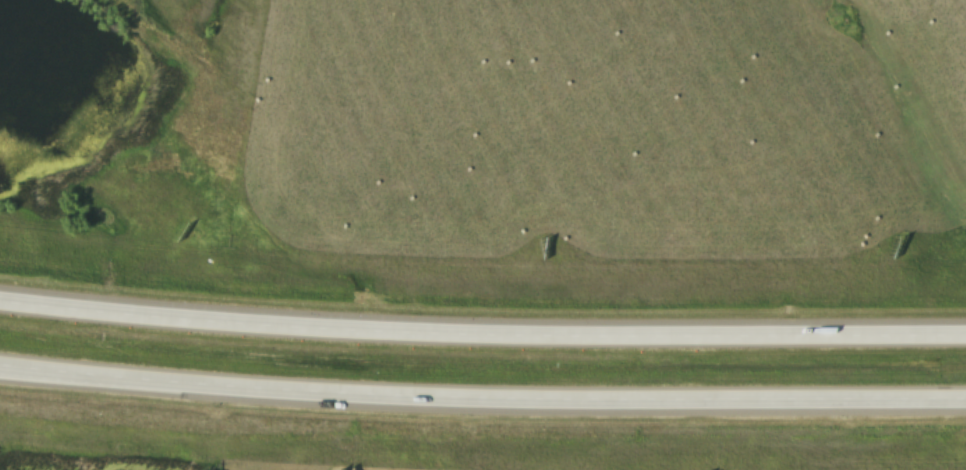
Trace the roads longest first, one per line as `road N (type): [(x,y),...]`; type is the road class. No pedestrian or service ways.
road 1 (motorway): [(965,338),(449,337),(0,306)]
road 2 (motorway): [(0,370),(364,396),(965,403)]

